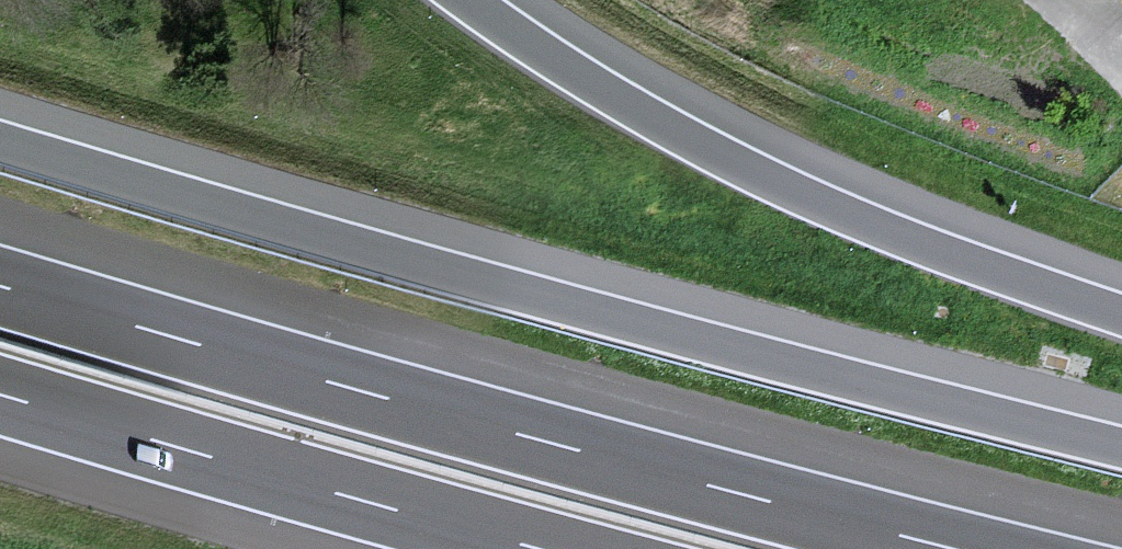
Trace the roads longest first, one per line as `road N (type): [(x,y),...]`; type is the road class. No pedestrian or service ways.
road 1 (motorway): [(1121,442),(492,279),(0,136)]
road 2 (motorway): [(971,548),(0,282)]
road 3 (motorway): [(1121,311),(911,237),(759,171),(591,78),(474,0)]
road 4 (motorway): [(0,413),(479,548)]

